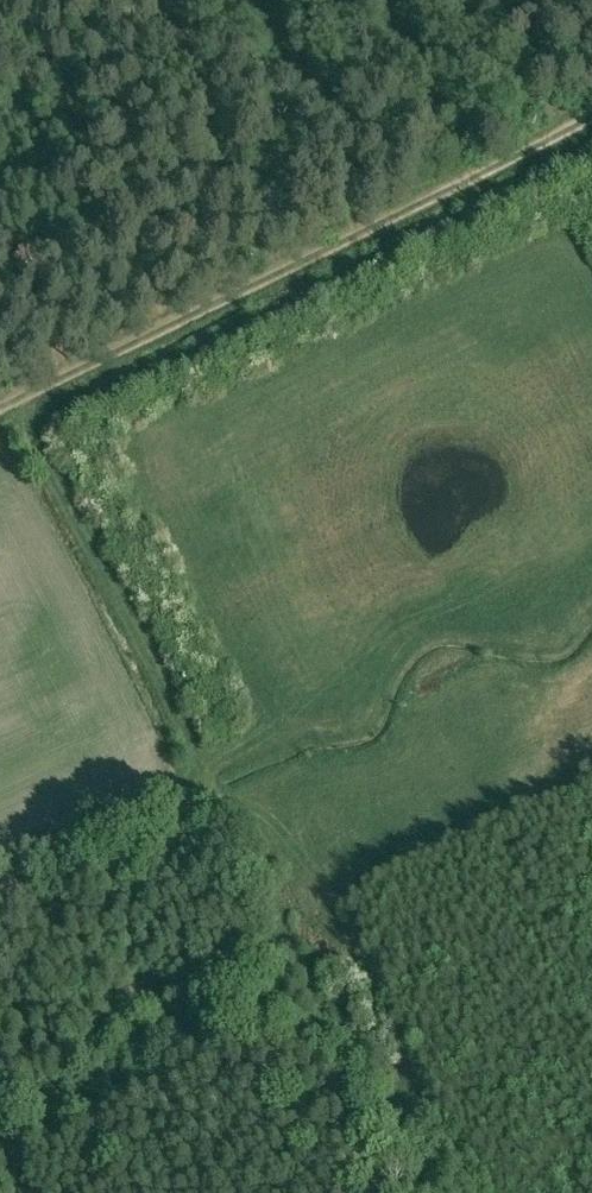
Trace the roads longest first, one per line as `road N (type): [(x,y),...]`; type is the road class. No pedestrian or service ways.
road 1 (track): [(591,121),(0,412)]

